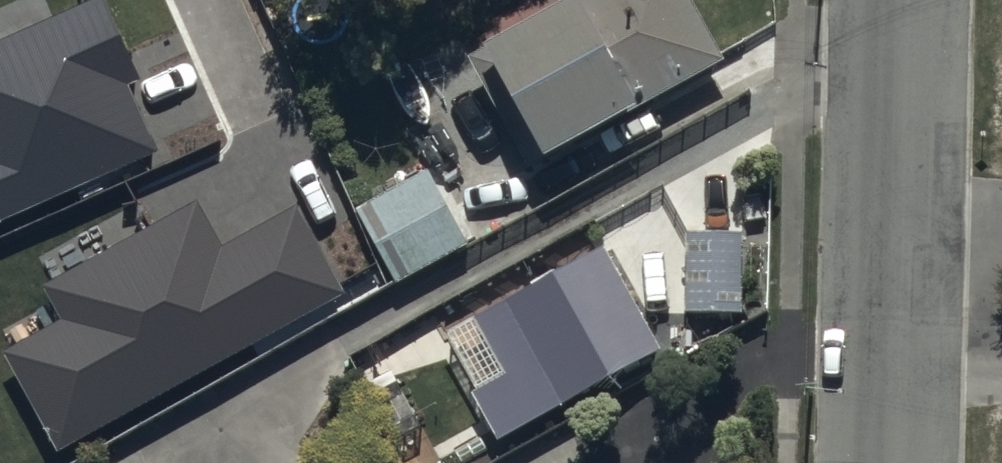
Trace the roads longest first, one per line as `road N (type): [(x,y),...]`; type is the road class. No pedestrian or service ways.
road 1 (tertiary): [(897,0),(890,232)]
road 2 (tertiary): [(890,232),(887,462)]

